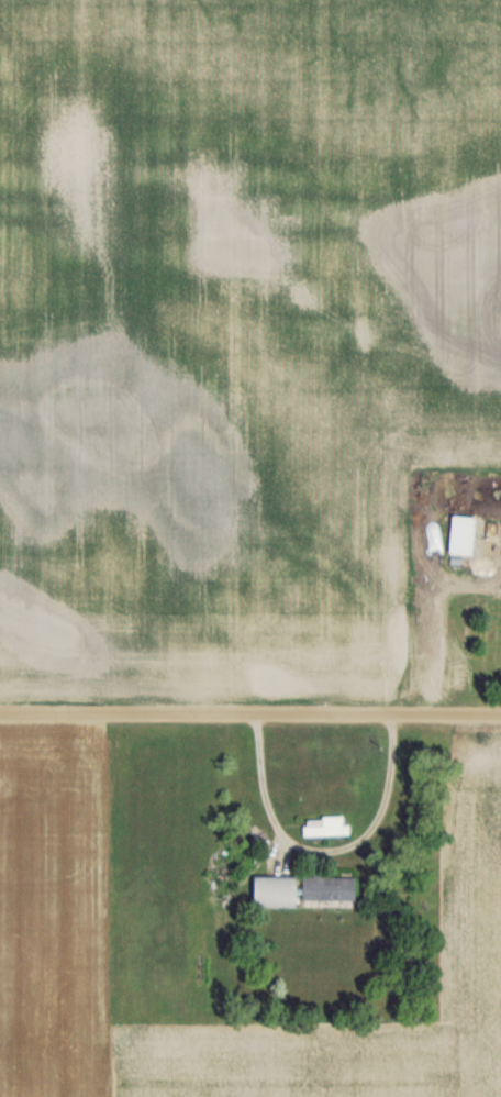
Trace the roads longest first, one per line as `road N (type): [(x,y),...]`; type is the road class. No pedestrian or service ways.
road 1 (residential): [(500,714),(0,713)]

